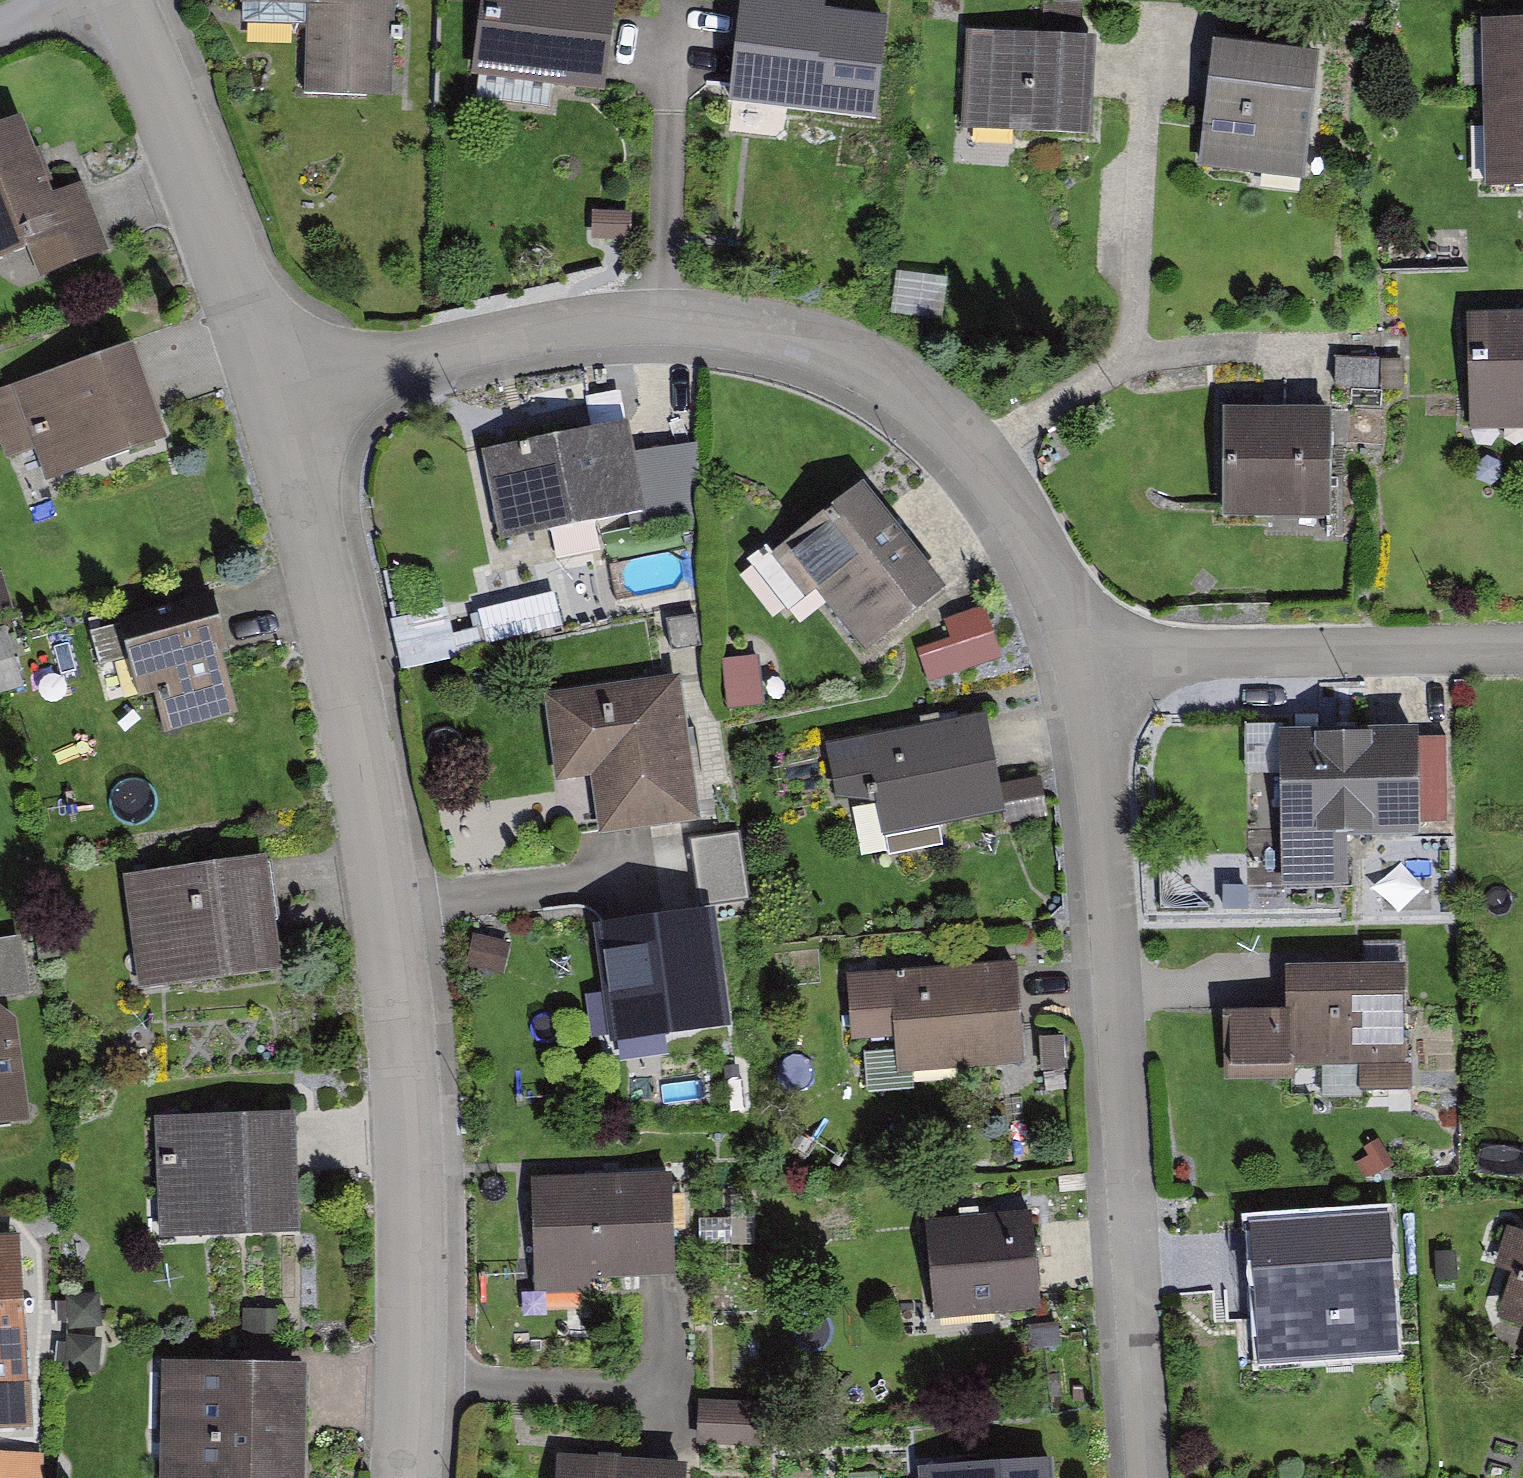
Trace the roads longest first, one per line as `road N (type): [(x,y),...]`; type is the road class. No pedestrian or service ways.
road 1 (residential): [(405,1477),(410,1097),(393,930),(341,646),(277,397)]
road 2 (residential): [(277,397),(567,327),(681,322),(821,351),(894,388),(965,444),(1044,560),(1088,658)]
road 3 (residential): [(1088,658),(1102,752),(1149,1477)]
road 4 (residential): [(1522,649),(1088,658)]
road 5 (residential): [(277,397),(124,0)]

